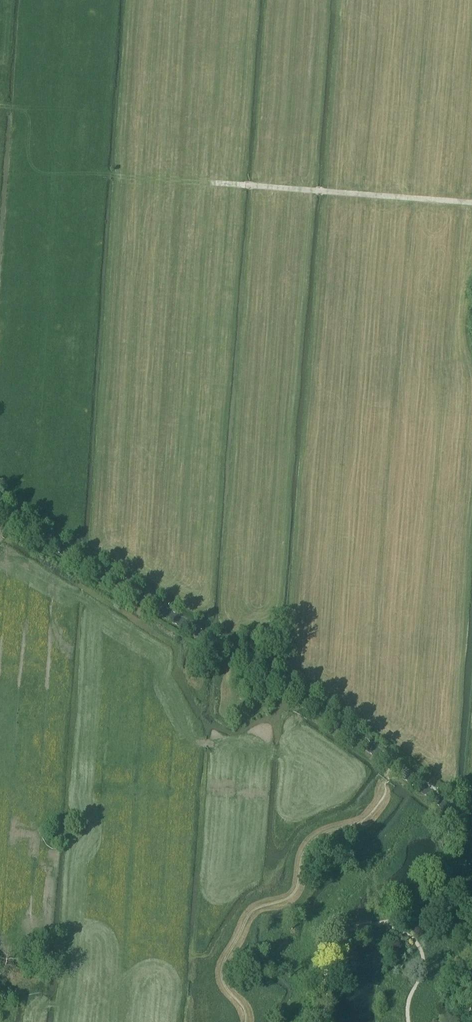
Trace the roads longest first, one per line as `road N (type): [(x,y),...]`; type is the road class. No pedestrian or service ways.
road 1 (tertiary): [(471,830),(328,716),(0,510)]
road 2 (track): [(471,202),(93,174),(33,120)]
road 3 (track): [(327,1021),(328,956),(353,930),(419,919),(471,940)]

